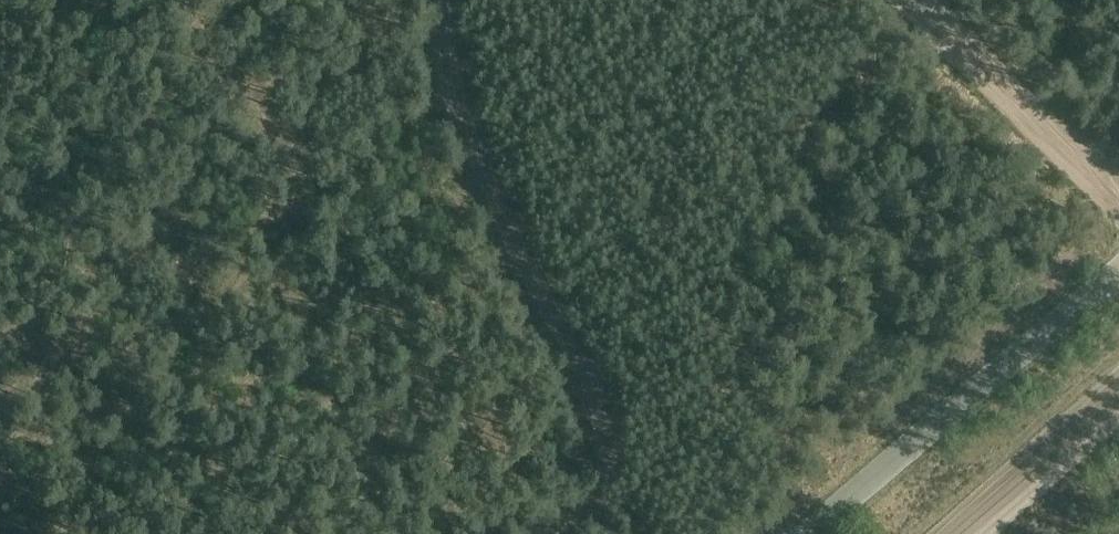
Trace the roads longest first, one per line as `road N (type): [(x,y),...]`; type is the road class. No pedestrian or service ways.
road 1 (track): [(1118,394),(958,533)]

